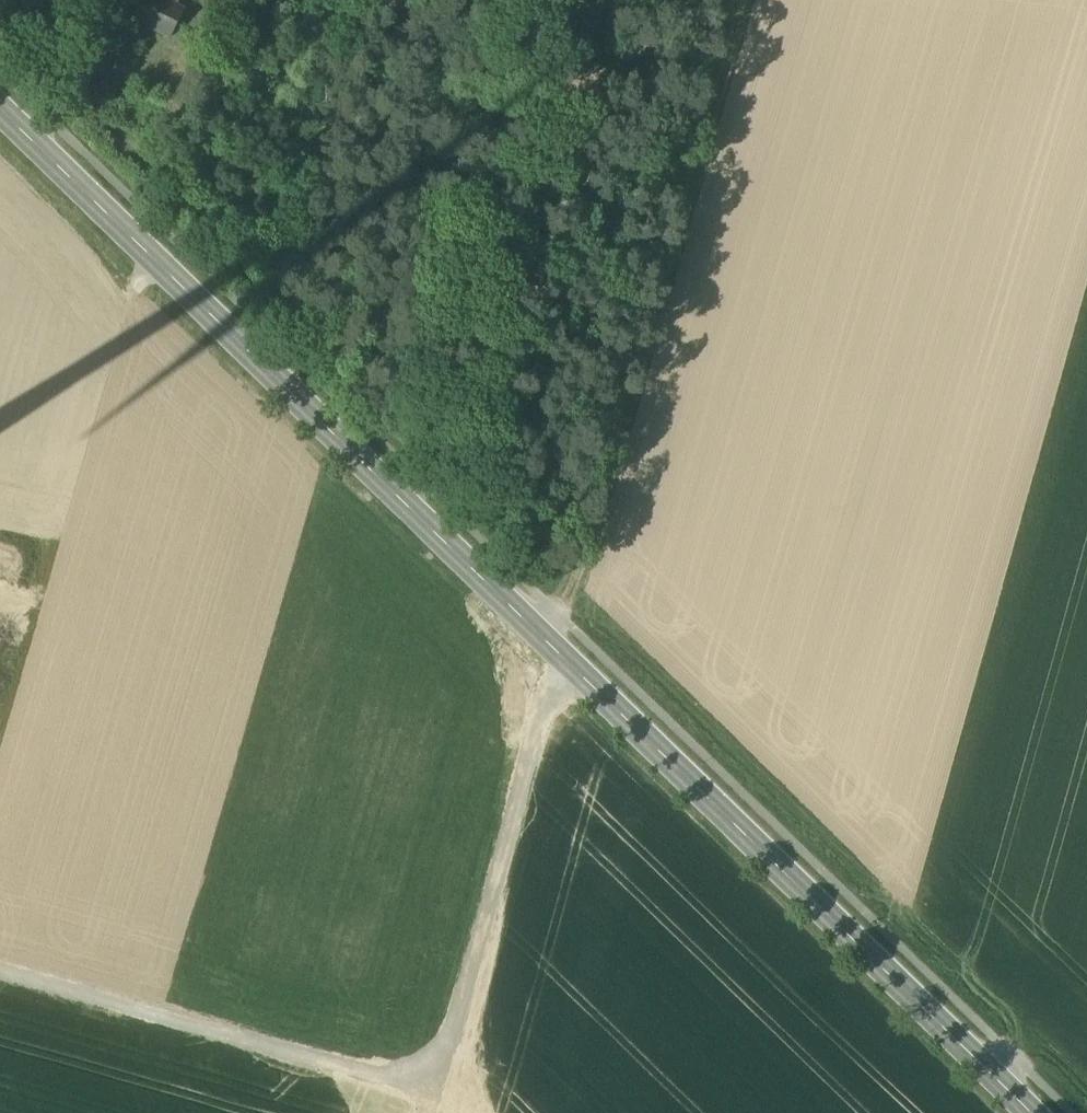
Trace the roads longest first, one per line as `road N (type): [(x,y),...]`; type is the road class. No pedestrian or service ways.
road 1 (tertiary): [(1030,1112),(0,110)]
road 2 (track): [(740,0),(559,653)]
road 3 (track): [(427,1112),(559,653)]
road 4 (track): [(435,1086),(0,962)]

